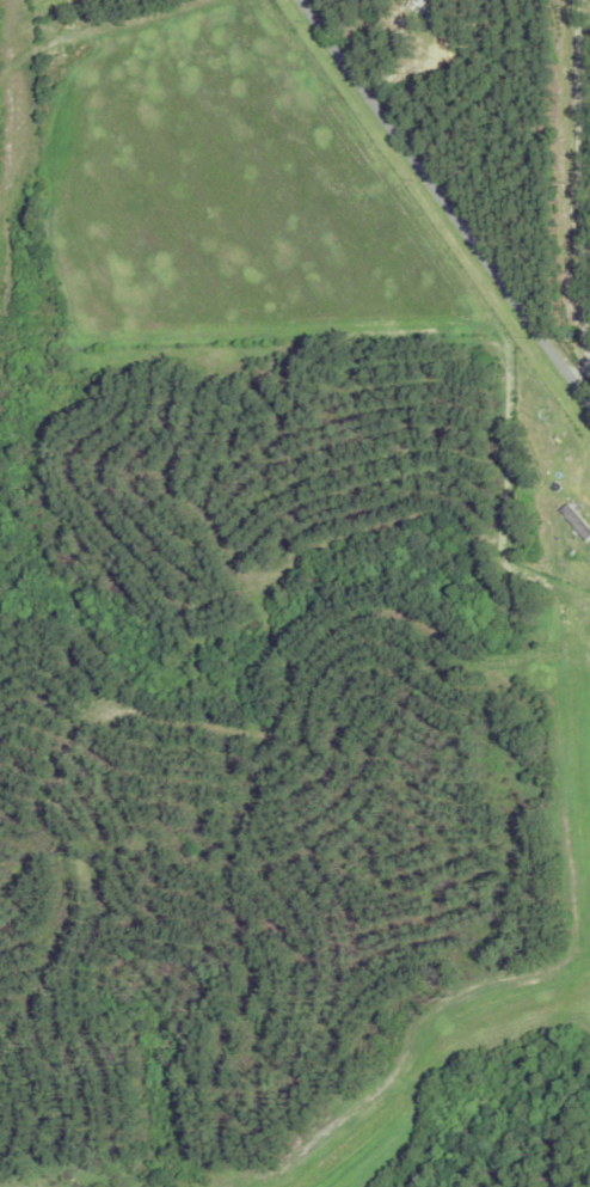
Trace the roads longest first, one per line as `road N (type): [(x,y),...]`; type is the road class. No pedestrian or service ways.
road 1 (residential): [(589,408),(296,0)]

